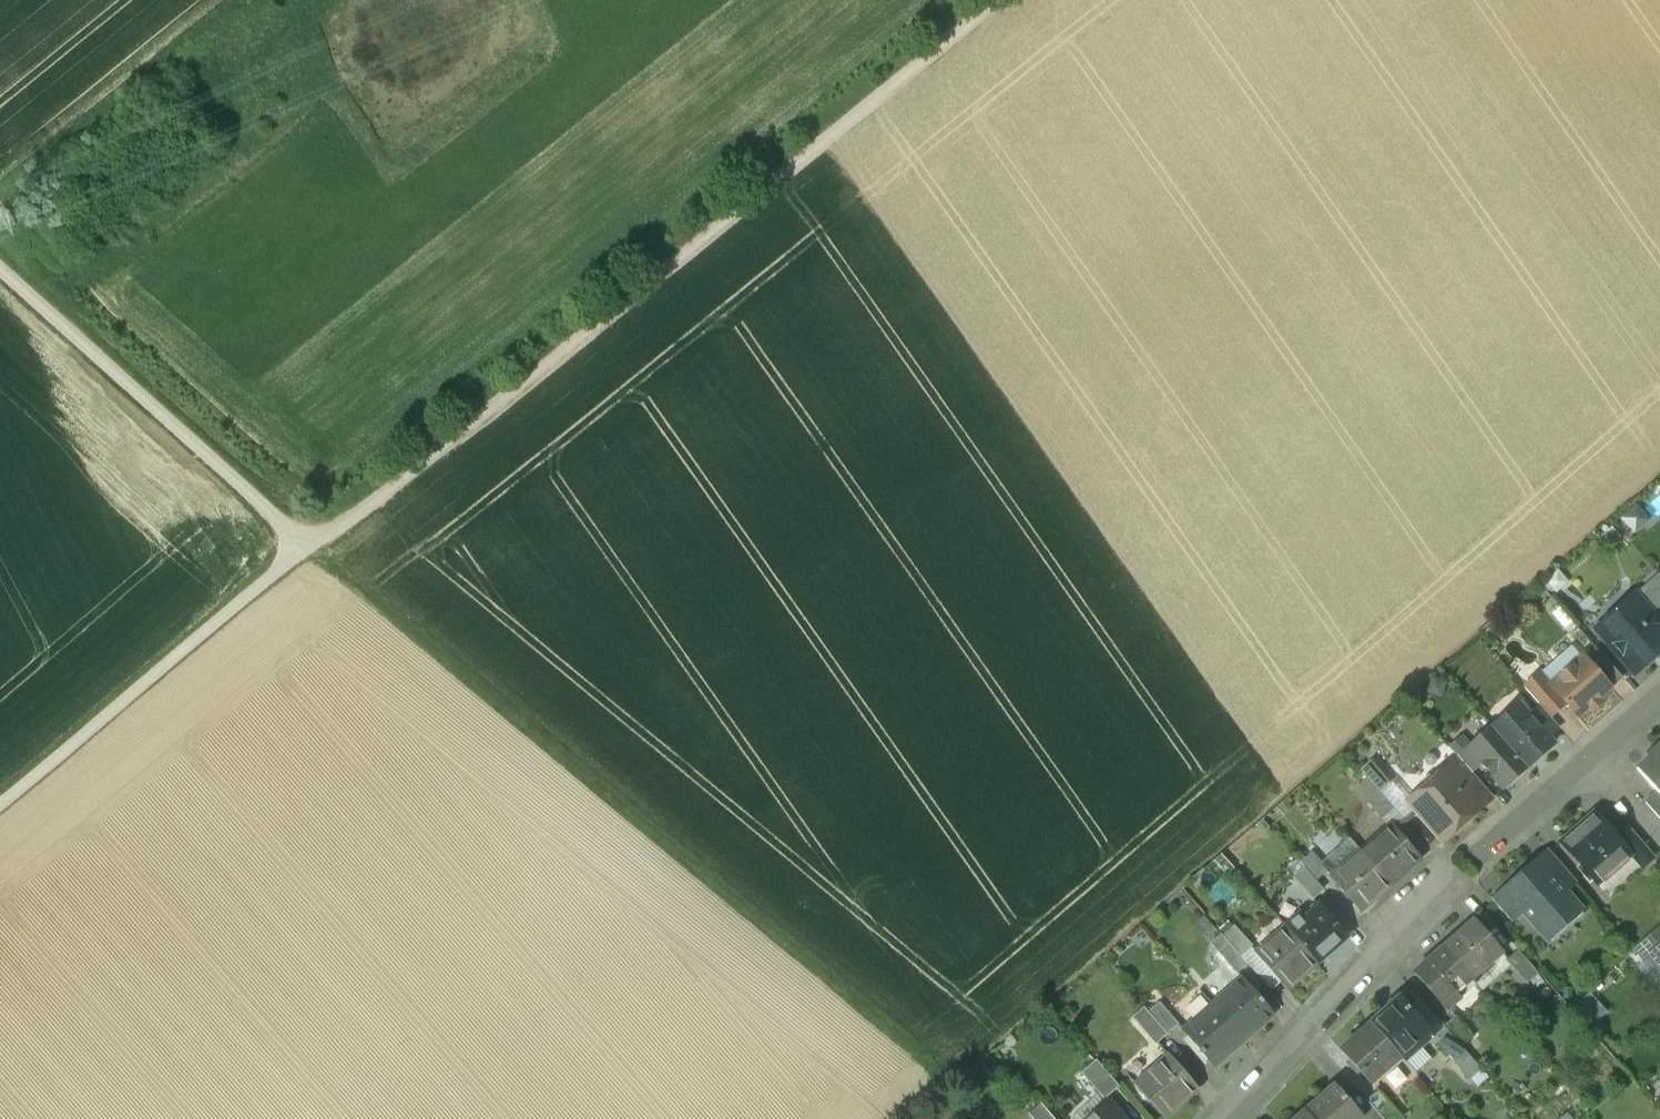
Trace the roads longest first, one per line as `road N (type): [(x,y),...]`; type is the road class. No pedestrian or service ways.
road 1 (track): [(0,802),(431,436),(992,0)]
road 2 (track): [(301,543),(0,247)]
road 3 (residential): [(1395,948),(1233,1118)]
road 4 (residential): [(1596,761),(1499,844)]

